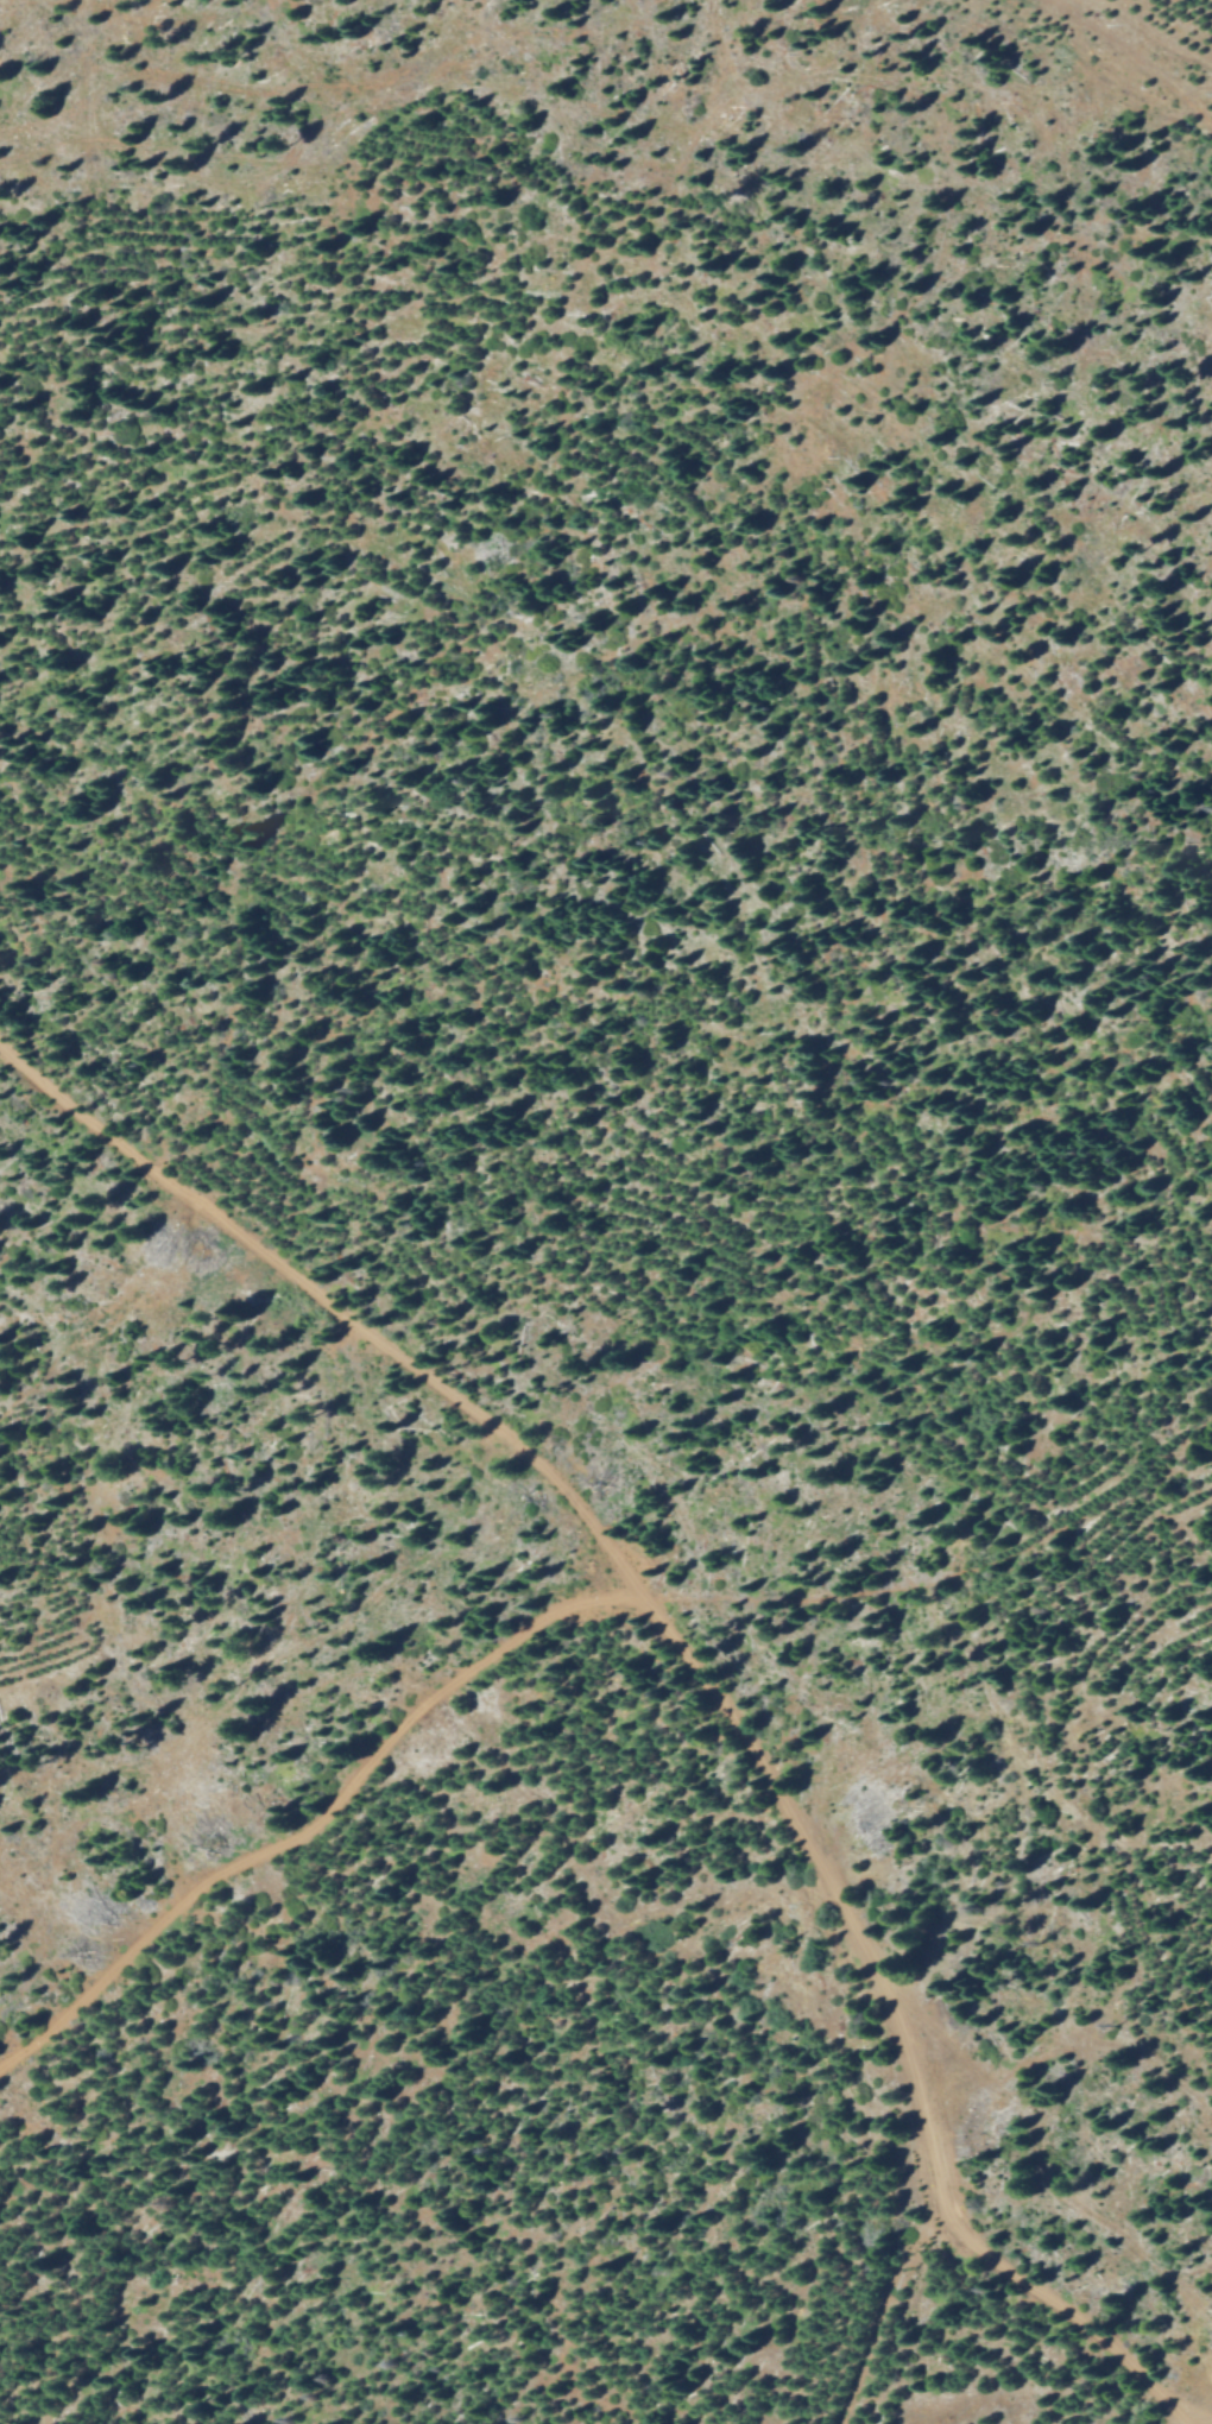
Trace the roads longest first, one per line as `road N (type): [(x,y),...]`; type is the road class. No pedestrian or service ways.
road 1 (track): [(1211,2409),(1061,2305),(948,2214),(936,2106),(721,1709),(643,1601),(592,1601),(516,1636),(427,1702),(321,1820),(238,1861),(175,1905),(0,2074)]
road 2 (track): [(643,1601),(471,1293),(259,1176),(89,1136),(0,1019)]

